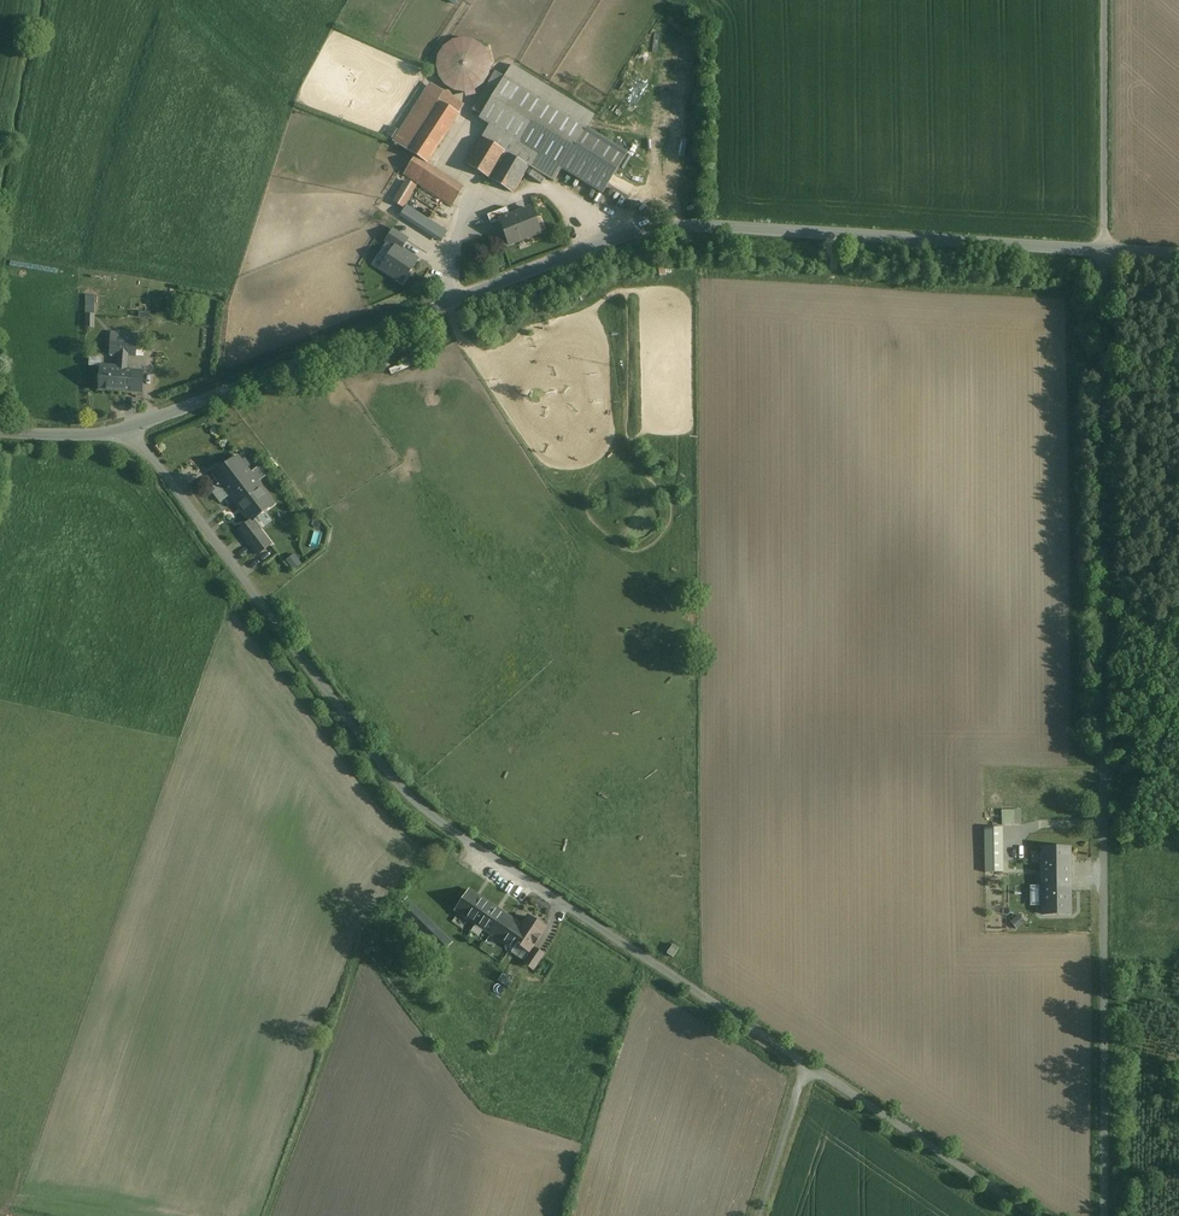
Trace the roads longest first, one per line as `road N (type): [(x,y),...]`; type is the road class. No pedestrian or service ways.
road 1 (unclassified): [(127,429),(401,786),(443,824),(1038,1215)]
road 2 (tertiary): [(127,429),(647,231),(720,227),(1106,252)]
road 3 (unclassified): [(1104,1215),(1106,252)]
road 4 (unclassified): [(1106,252),(1105,0)]
road 5 (tertiary): [(0,432),(127,429)]

